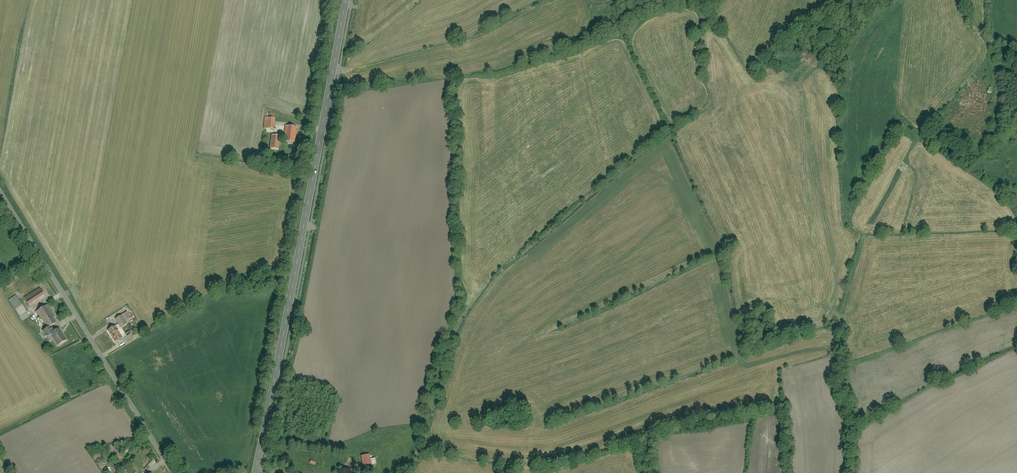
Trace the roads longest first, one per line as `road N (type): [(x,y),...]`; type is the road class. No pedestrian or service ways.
road 1 (primary): [(255,472),(345,0)]
road 2 (unclassified): [(0,191),(172,472)]

